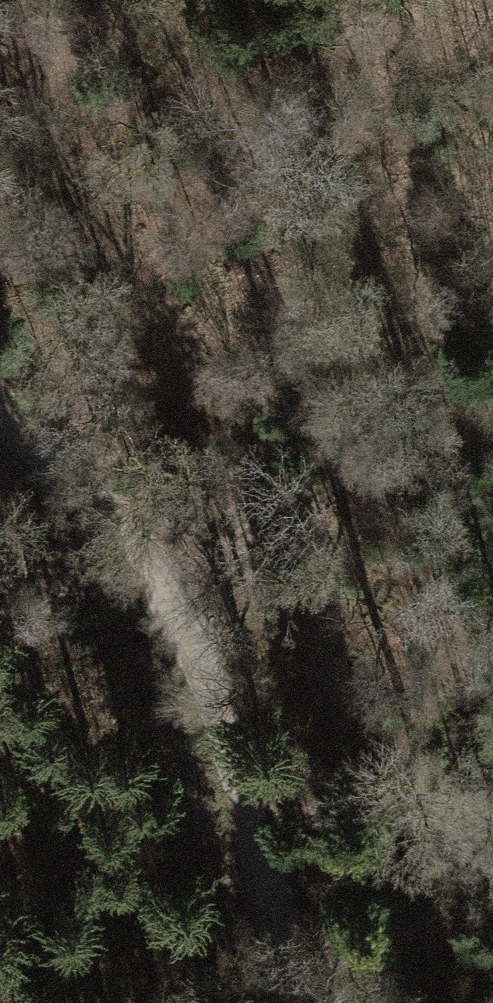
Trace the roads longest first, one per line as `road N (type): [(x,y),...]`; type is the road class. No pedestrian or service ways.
road 1 (track): [(0,408),(163,588),(278,954),(280,1002)]
road 2 (track): [(163,588),(492,424)]

